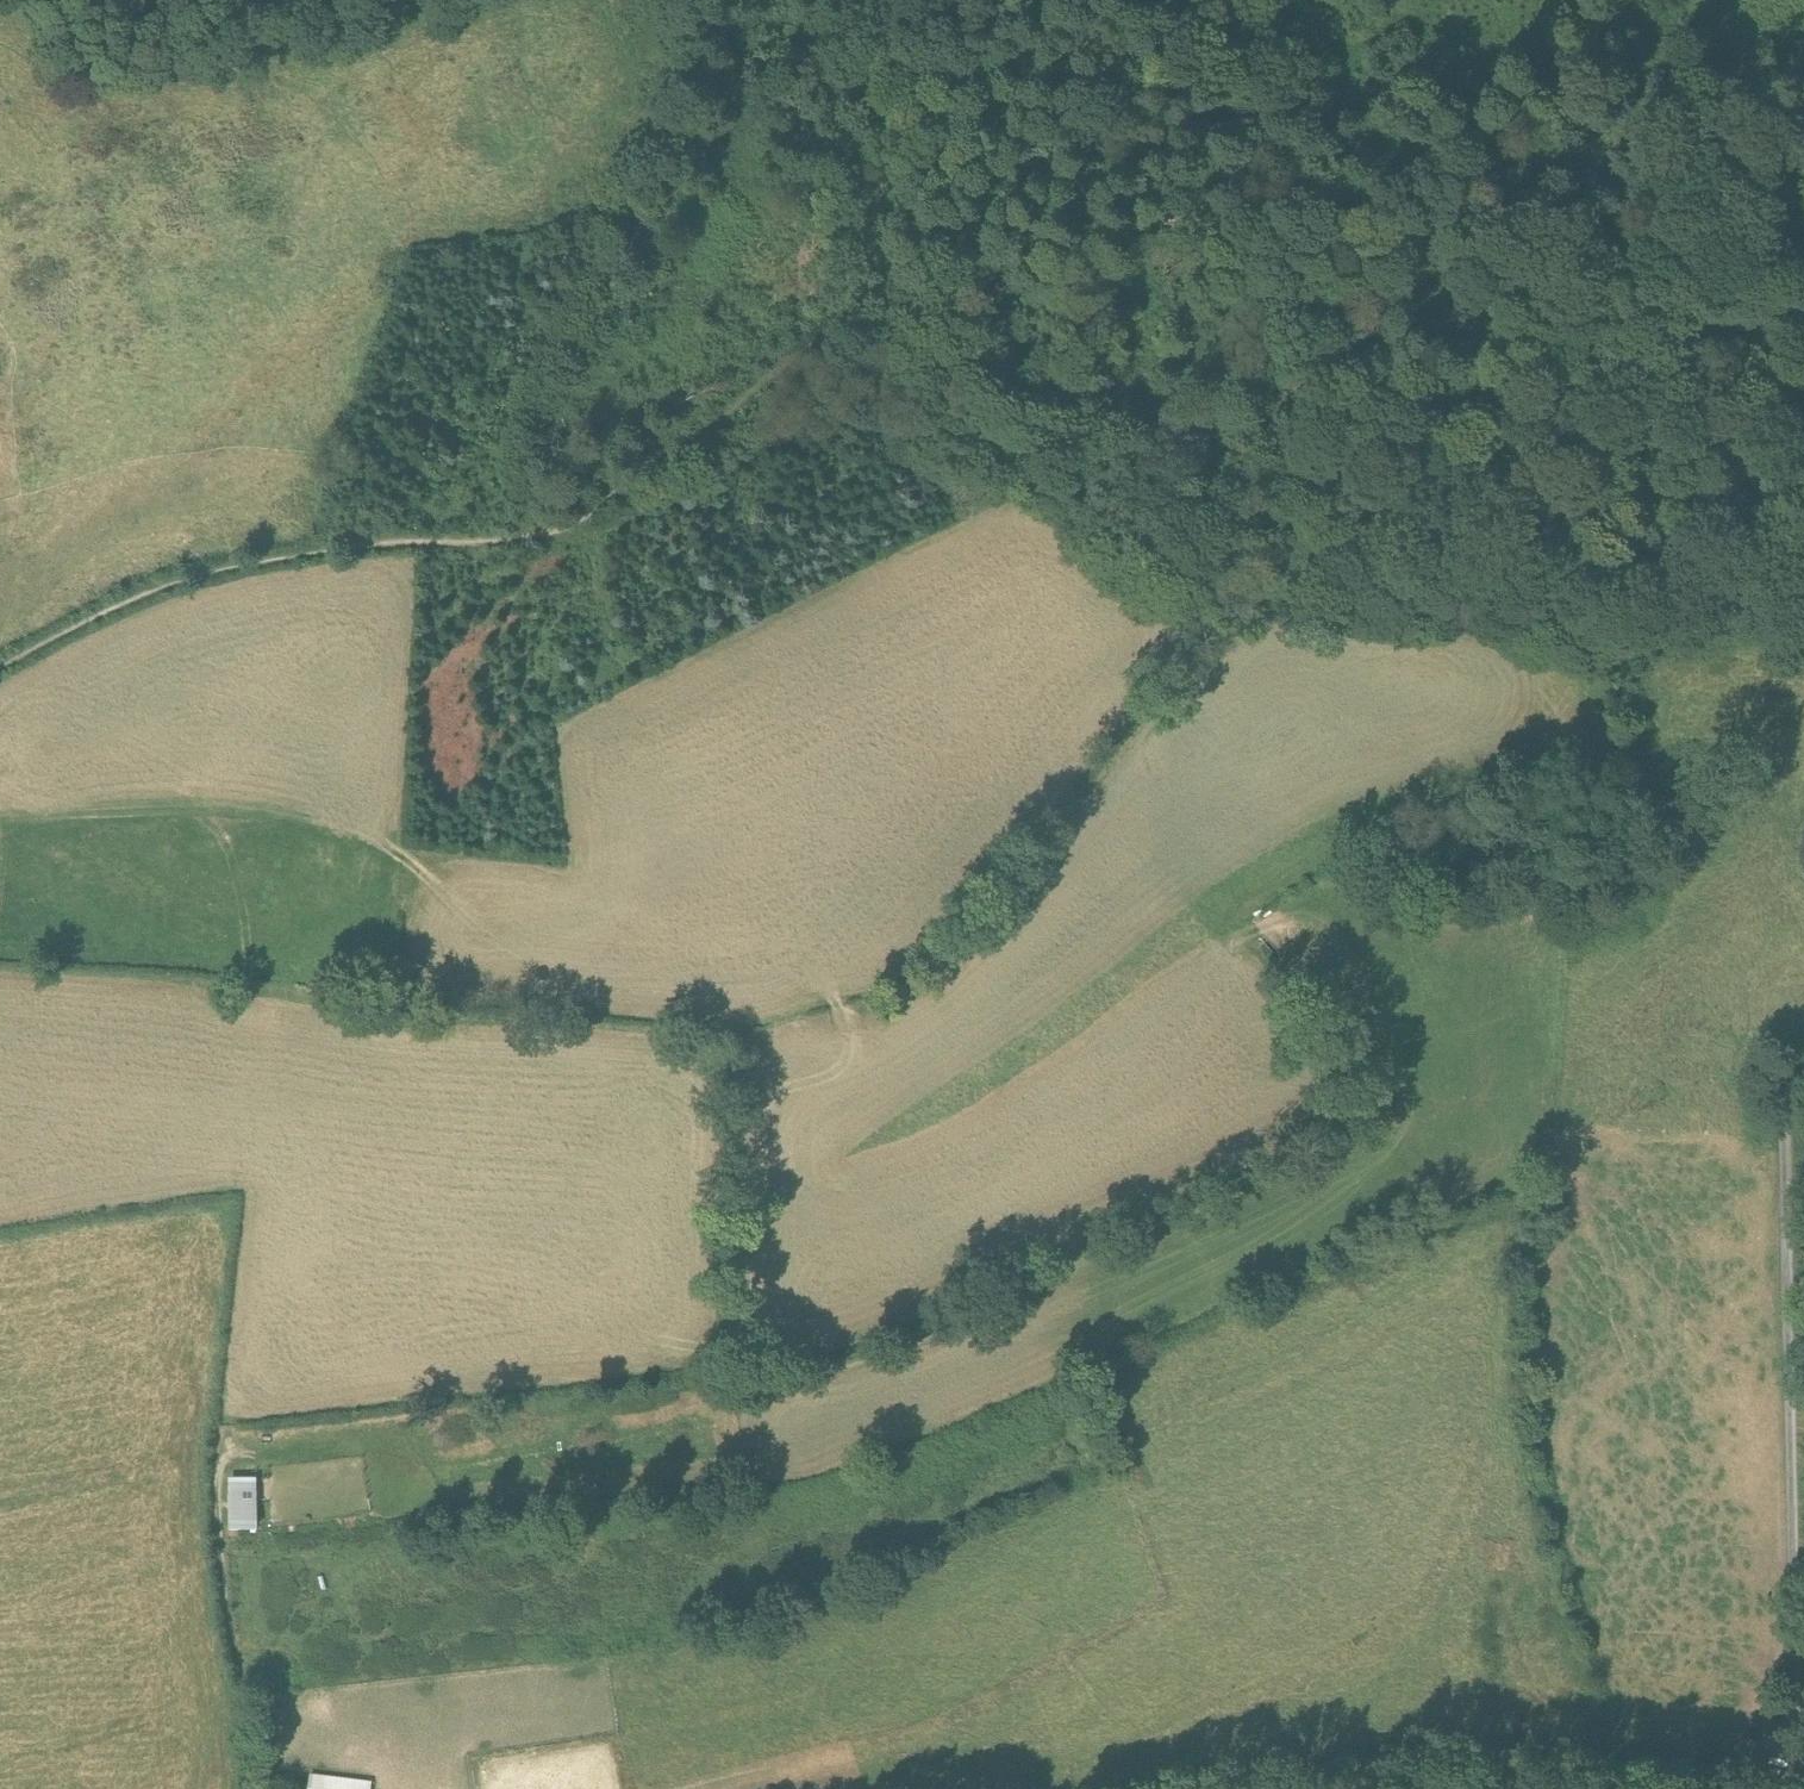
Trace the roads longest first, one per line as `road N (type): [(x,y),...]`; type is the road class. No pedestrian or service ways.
road 1 (track): [(0,665),(117,601),(216,570),(315,553),(495,542),(576,521),(646,483),(723,411),(880,298),(973,261),(1254,208),(1408,164),(1492,124),(1578,45),(1642,0)]
road 2 (track): [(236,1788),(208,1546),(210,1481)]

